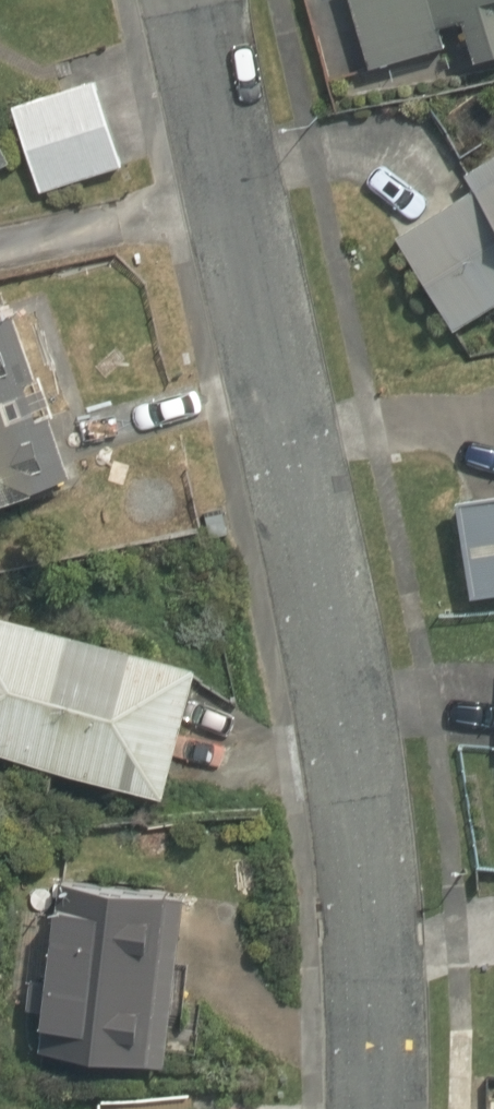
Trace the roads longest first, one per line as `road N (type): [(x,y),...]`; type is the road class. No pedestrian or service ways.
road 1 (residential): [(211,0),(366,802),(366,1108)]

